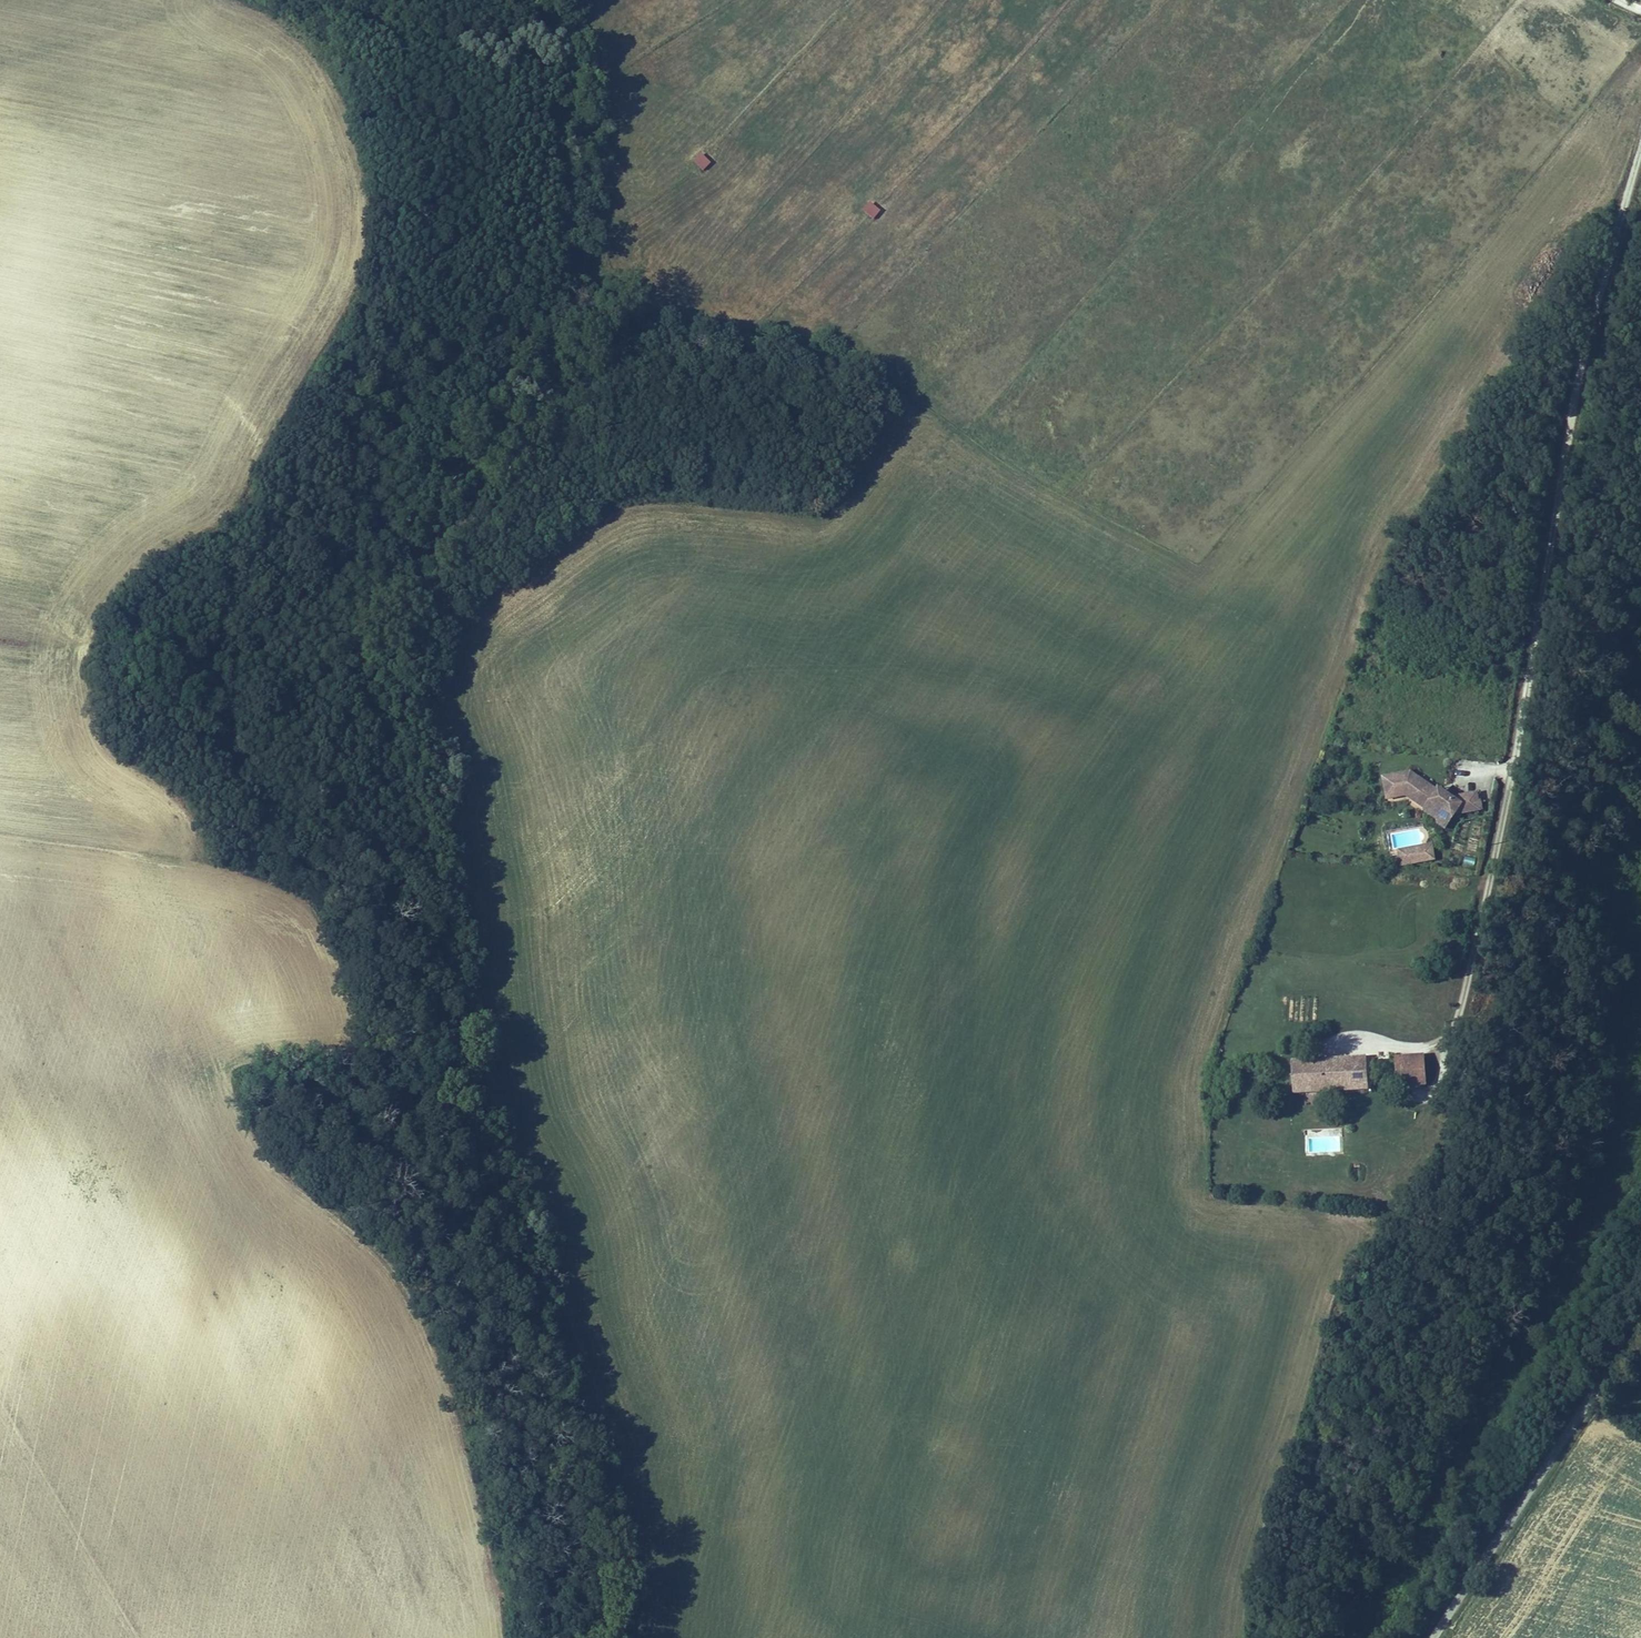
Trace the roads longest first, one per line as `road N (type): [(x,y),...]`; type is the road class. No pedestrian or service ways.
road 1 (unclassified): [(1640,149),(1578,378),(1480,928),(1459,1018),(1434,1044)]
road 2 (tertiary): [(1430,1637),(1640,1326)]

